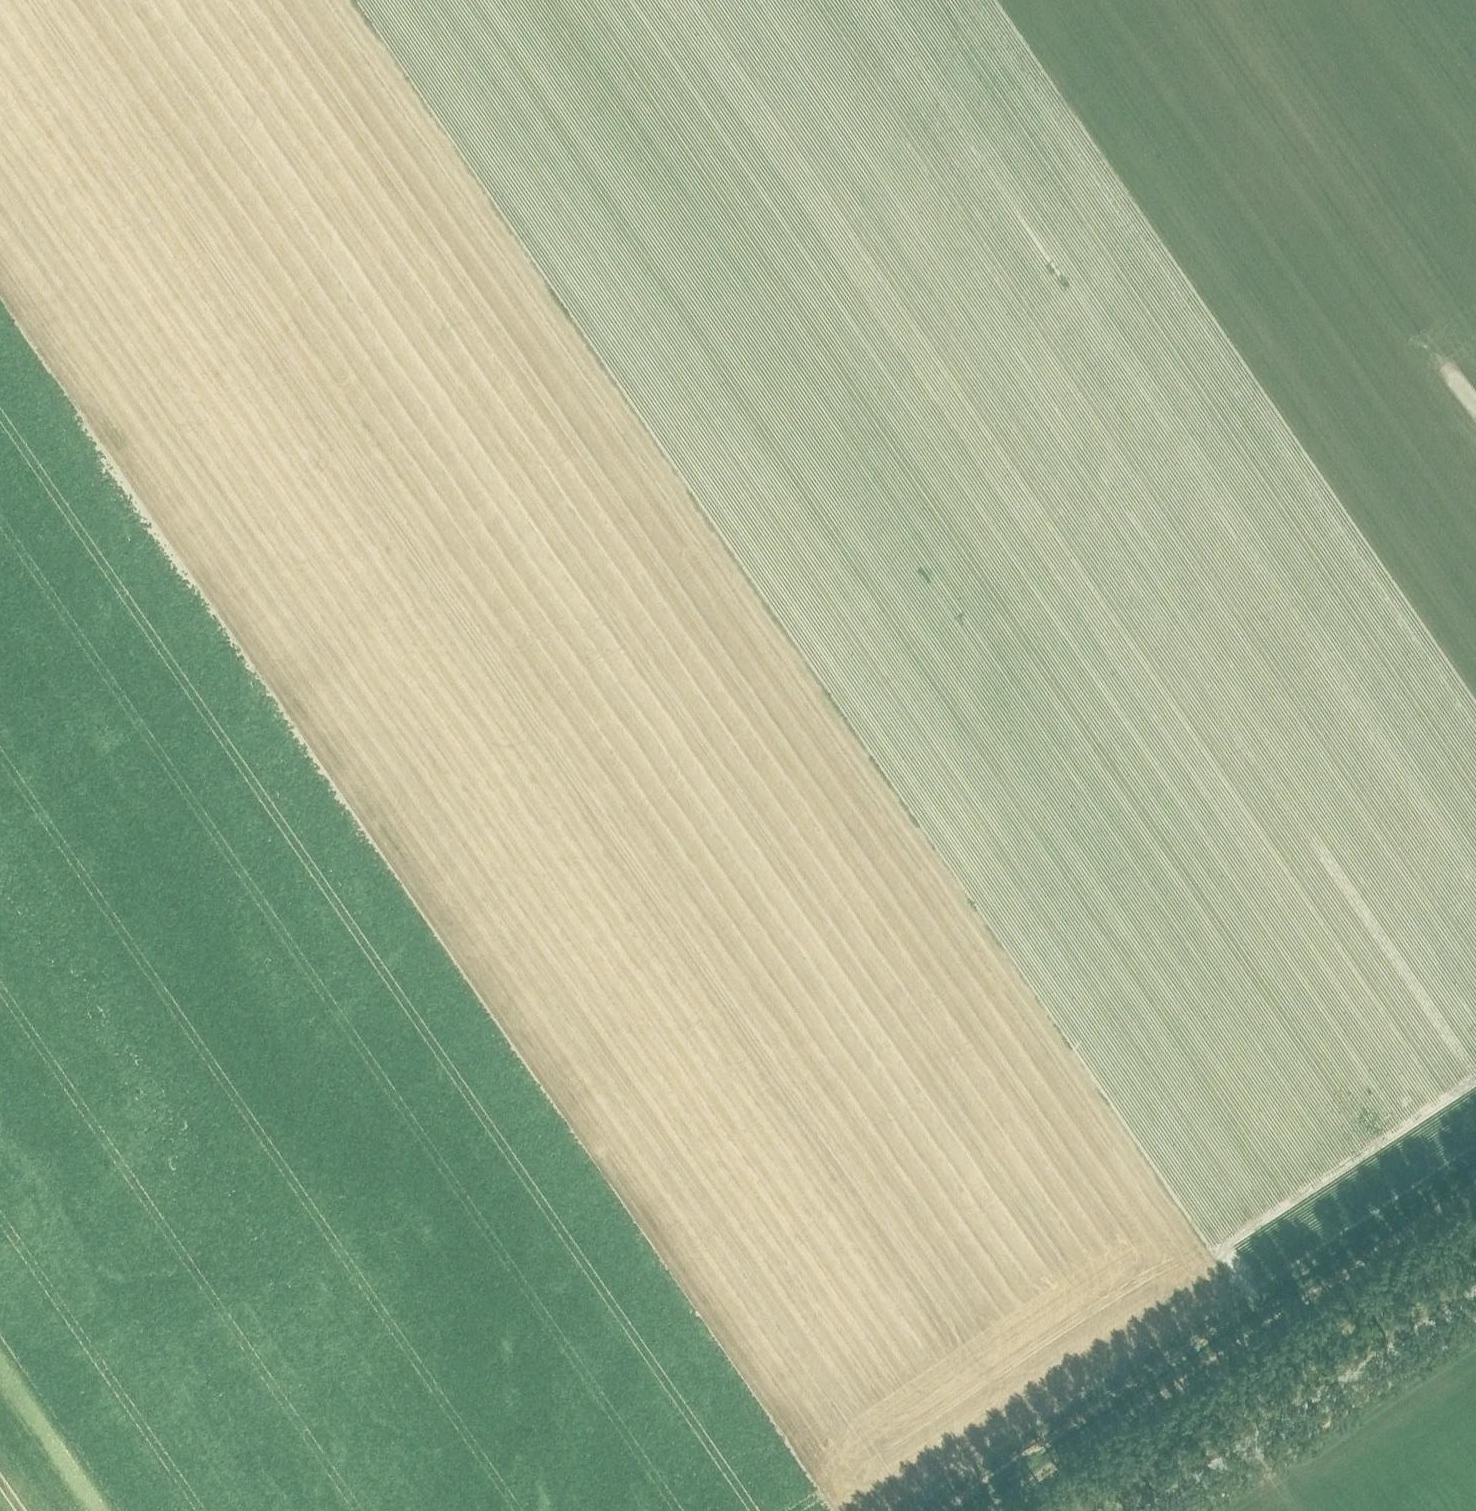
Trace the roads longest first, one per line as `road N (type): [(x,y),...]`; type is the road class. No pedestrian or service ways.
road 1 (unclassified): [(1161,1510),(1475,1301)]

